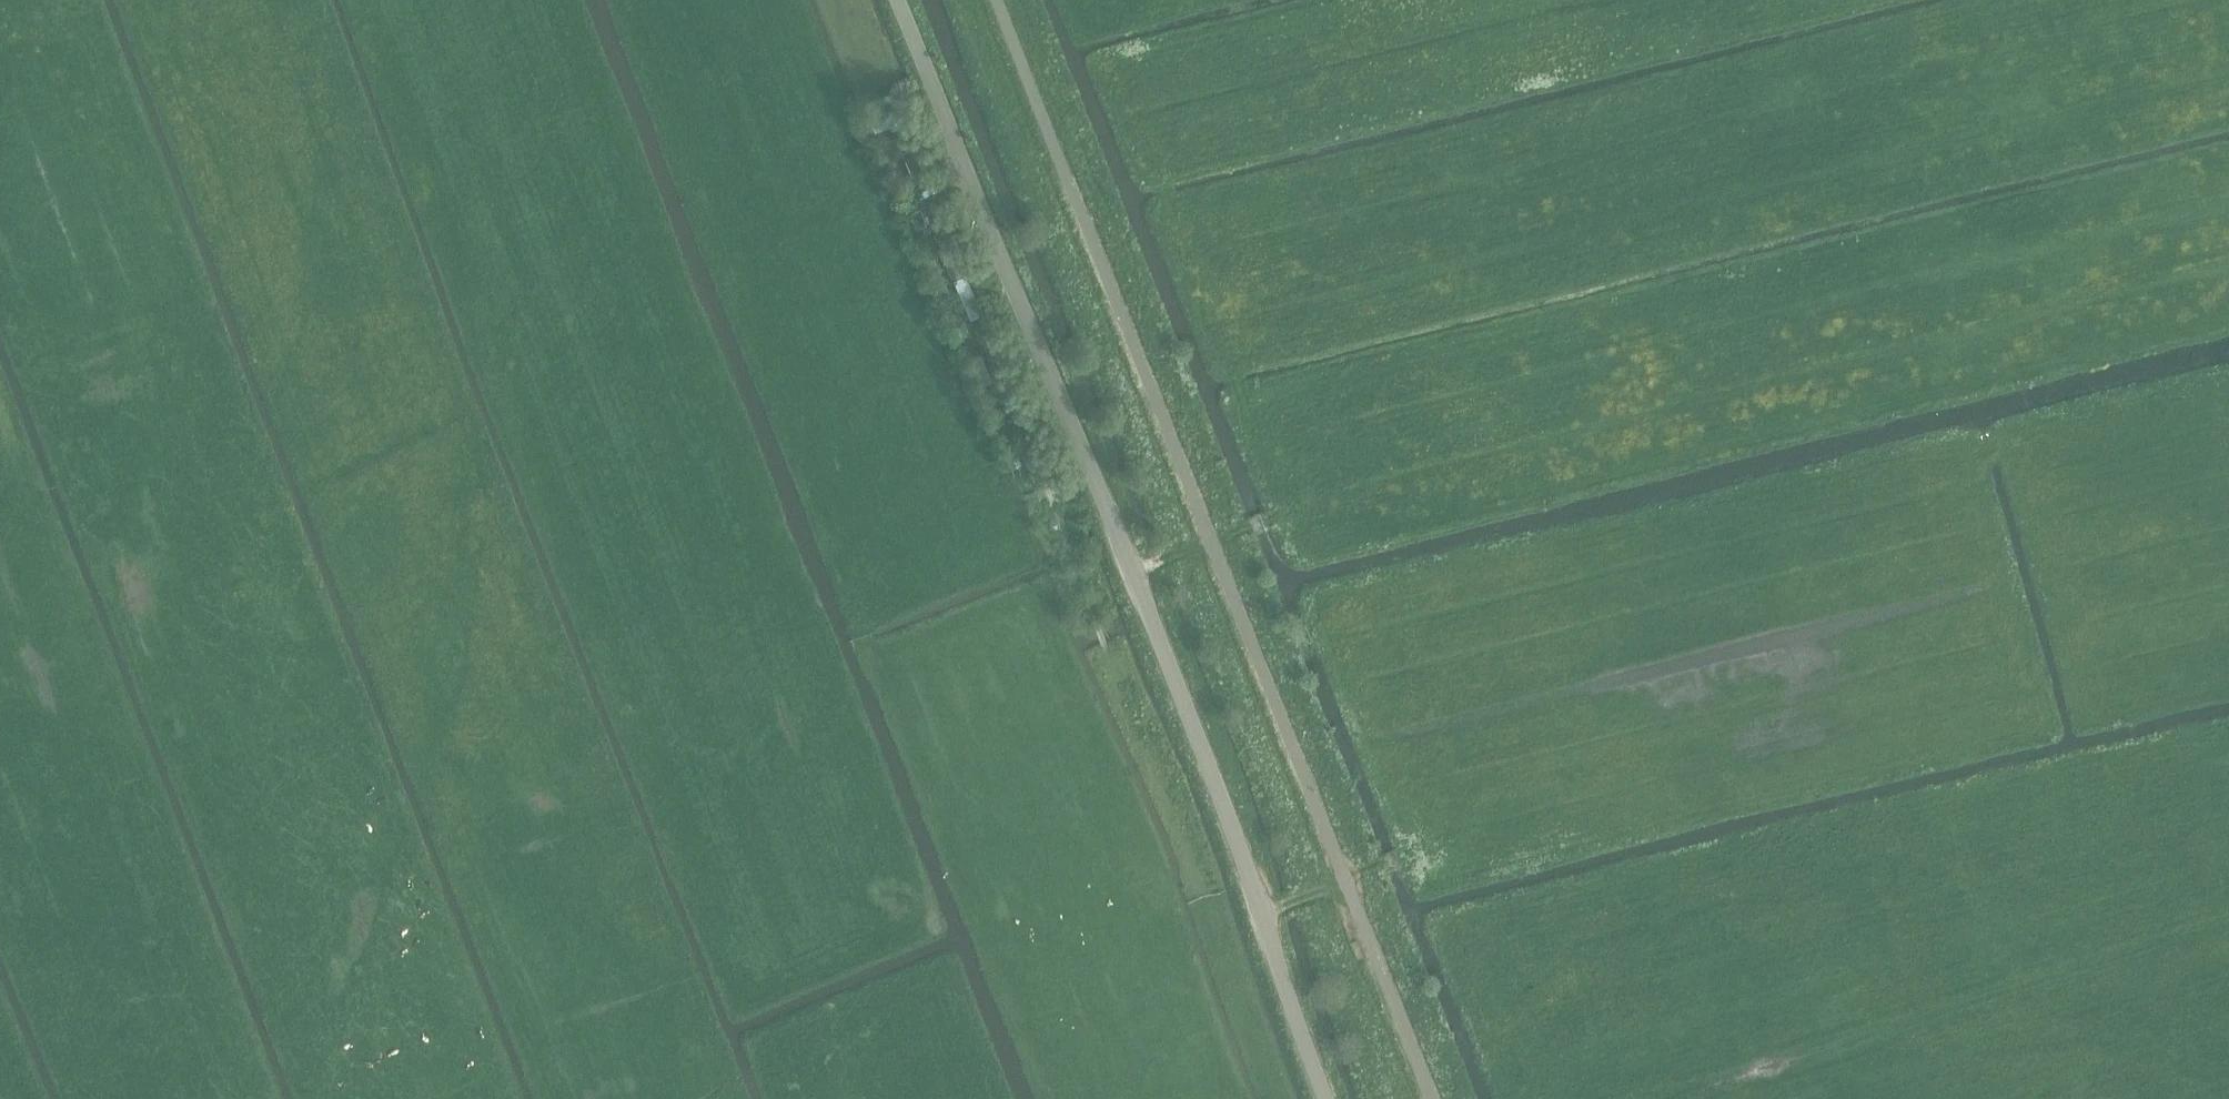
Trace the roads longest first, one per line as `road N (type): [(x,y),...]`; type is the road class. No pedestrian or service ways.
road 1 (unclassified): [(1332,1098),(1129,573),(893,0)]
road 2 (track): [(1129,573),(1262,521)]

